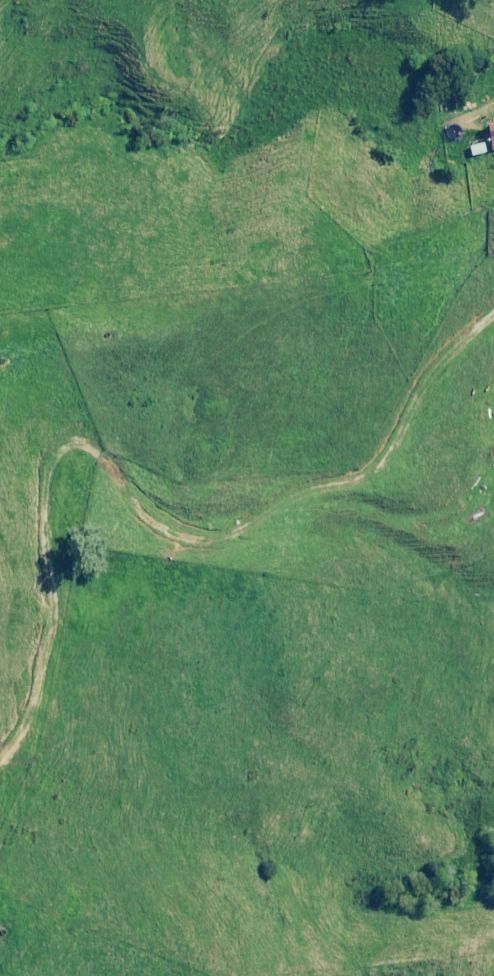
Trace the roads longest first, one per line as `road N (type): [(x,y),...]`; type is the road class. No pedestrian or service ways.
road 1 (track): [(493,317),(474,325),(420,390),(380,465),(276,487),(215,545),(157,520),(107,466),(49,466),(38,524),(53,613),(0,747)]

